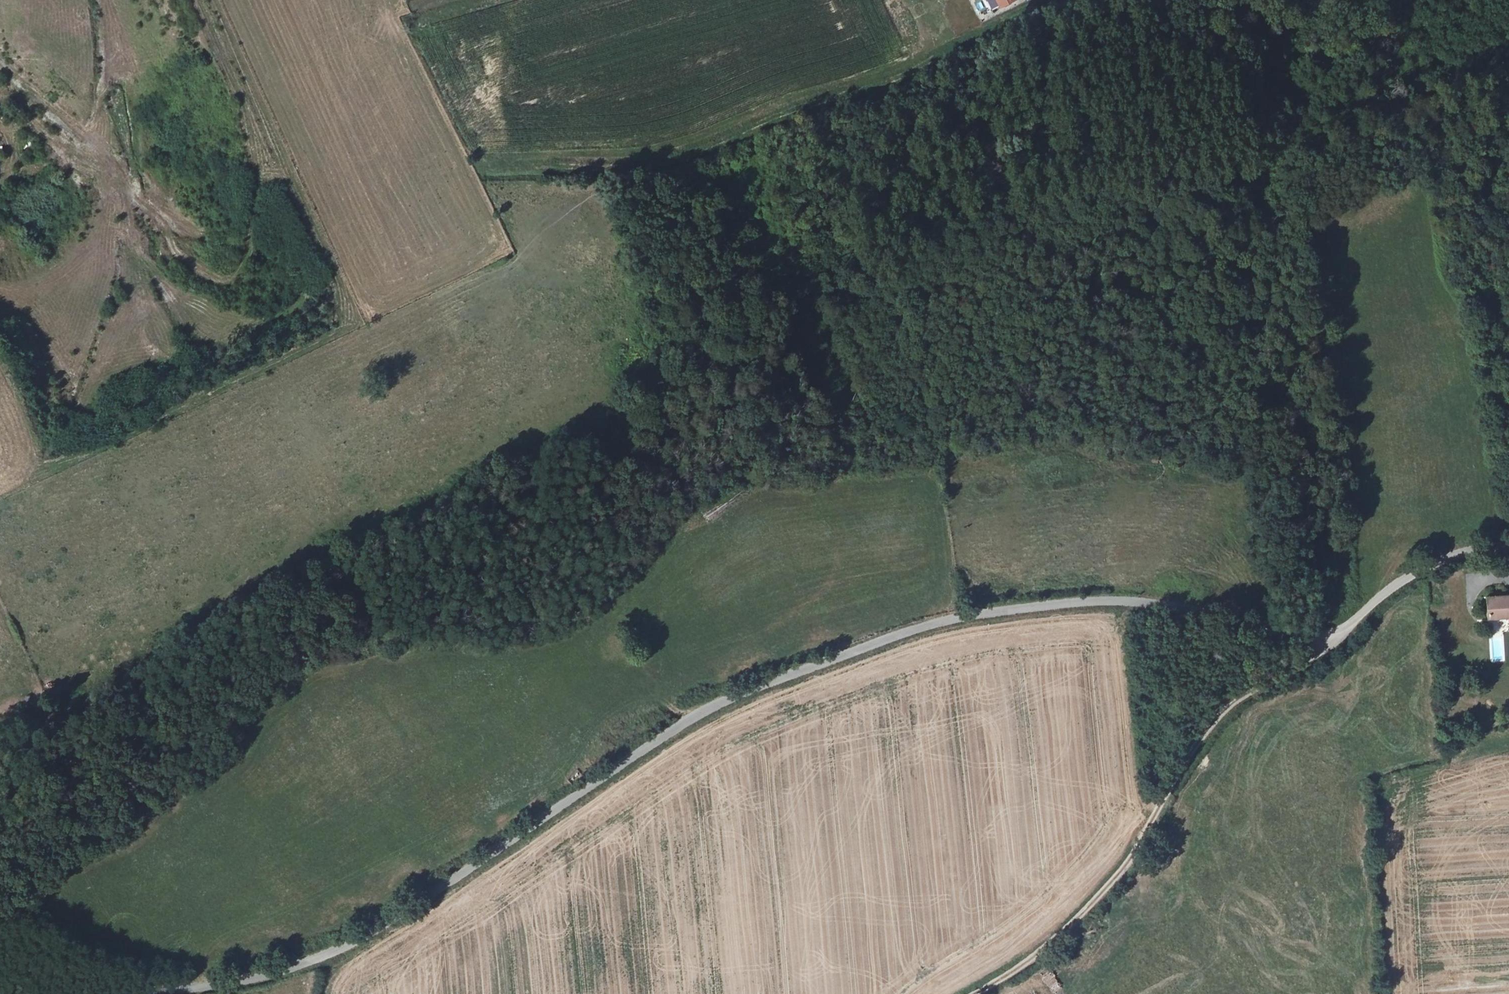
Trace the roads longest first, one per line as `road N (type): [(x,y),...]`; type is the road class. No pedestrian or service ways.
road 1 (unclassified): [(154,993),(265,975),(351,942),(740,692),(954,618),(1118,600),(1273,631),(1341,631)]
road 2 (track): [(976,993),(1033,962),(1125,871),(1201,738),(1262,683),(1331,647),(1341,631)]
road 3 (residential): [(1341,631),(1441,561),(1508,550)]

